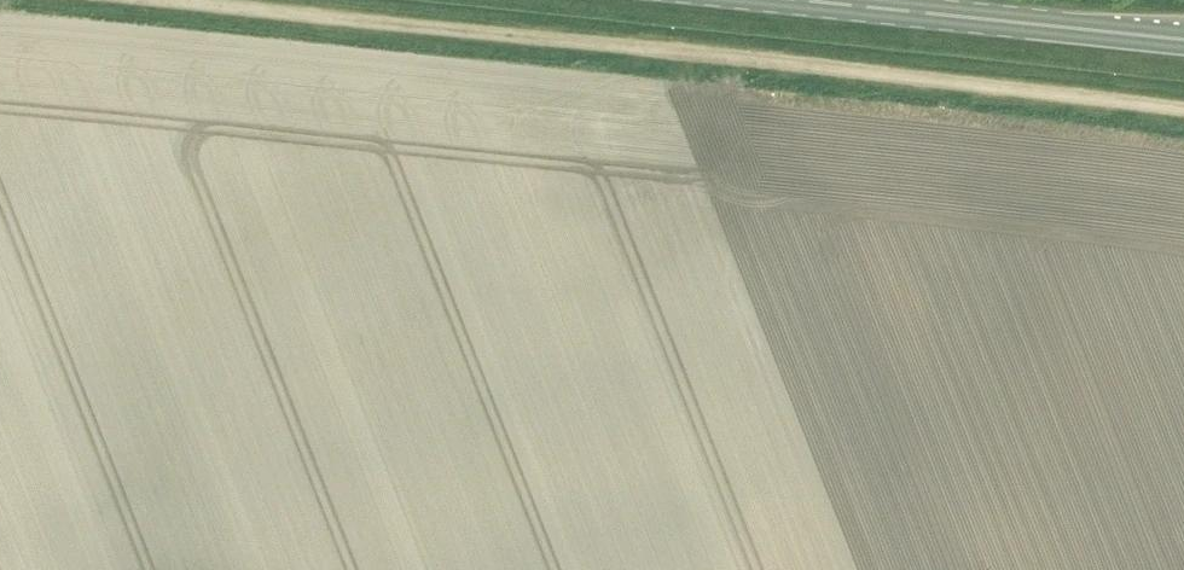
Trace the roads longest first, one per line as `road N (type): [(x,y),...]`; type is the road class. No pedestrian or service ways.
road 1 (track): [(145,0),(941,83),(1183,117)]
road 2 (primary): [(1183,39),(822,0)]

